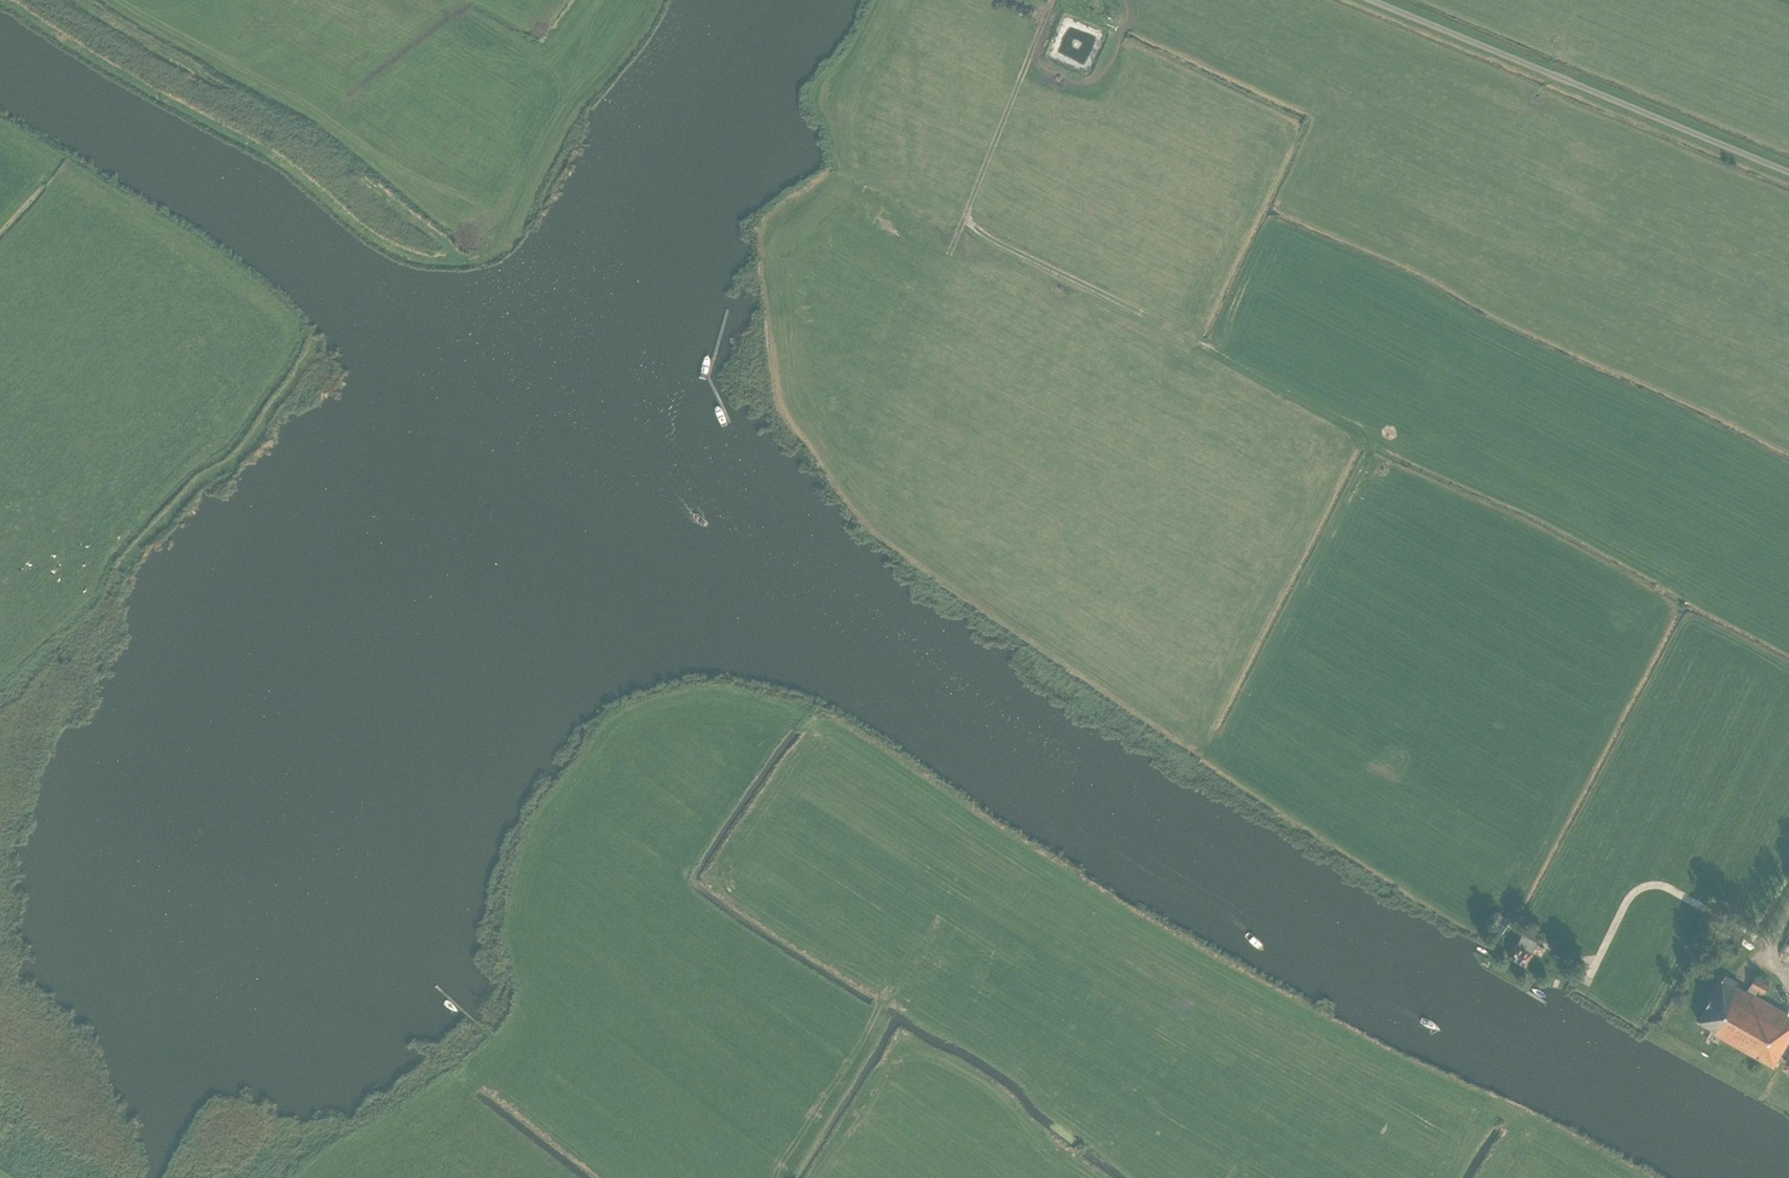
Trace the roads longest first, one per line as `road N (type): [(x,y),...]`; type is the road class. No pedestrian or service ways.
road 1 (unclassified): [(1788,173),(1367,0)]

